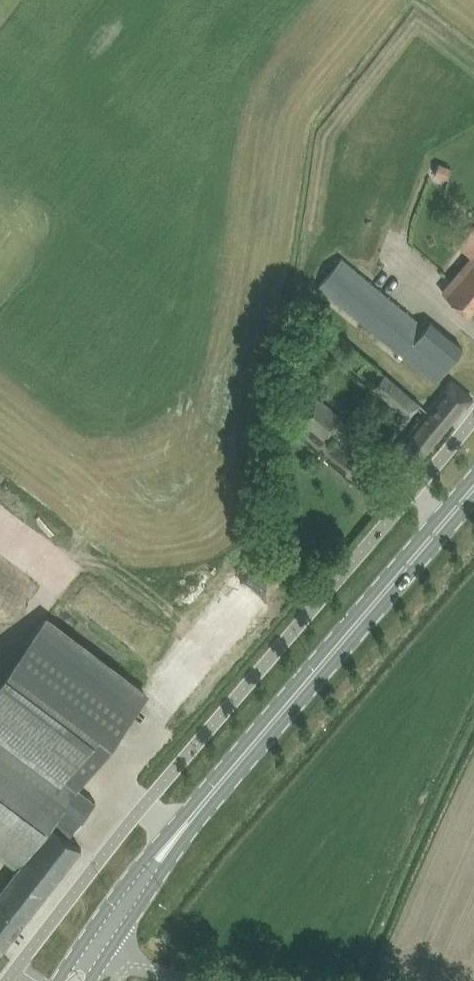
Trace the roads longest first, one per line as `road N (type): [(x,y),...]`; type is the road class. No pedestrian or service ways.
road 1 (primary): [(95,948),(286,703),(473,485)]
road 2 (unclassified): [(214,980),(130,968),(95,948)]

